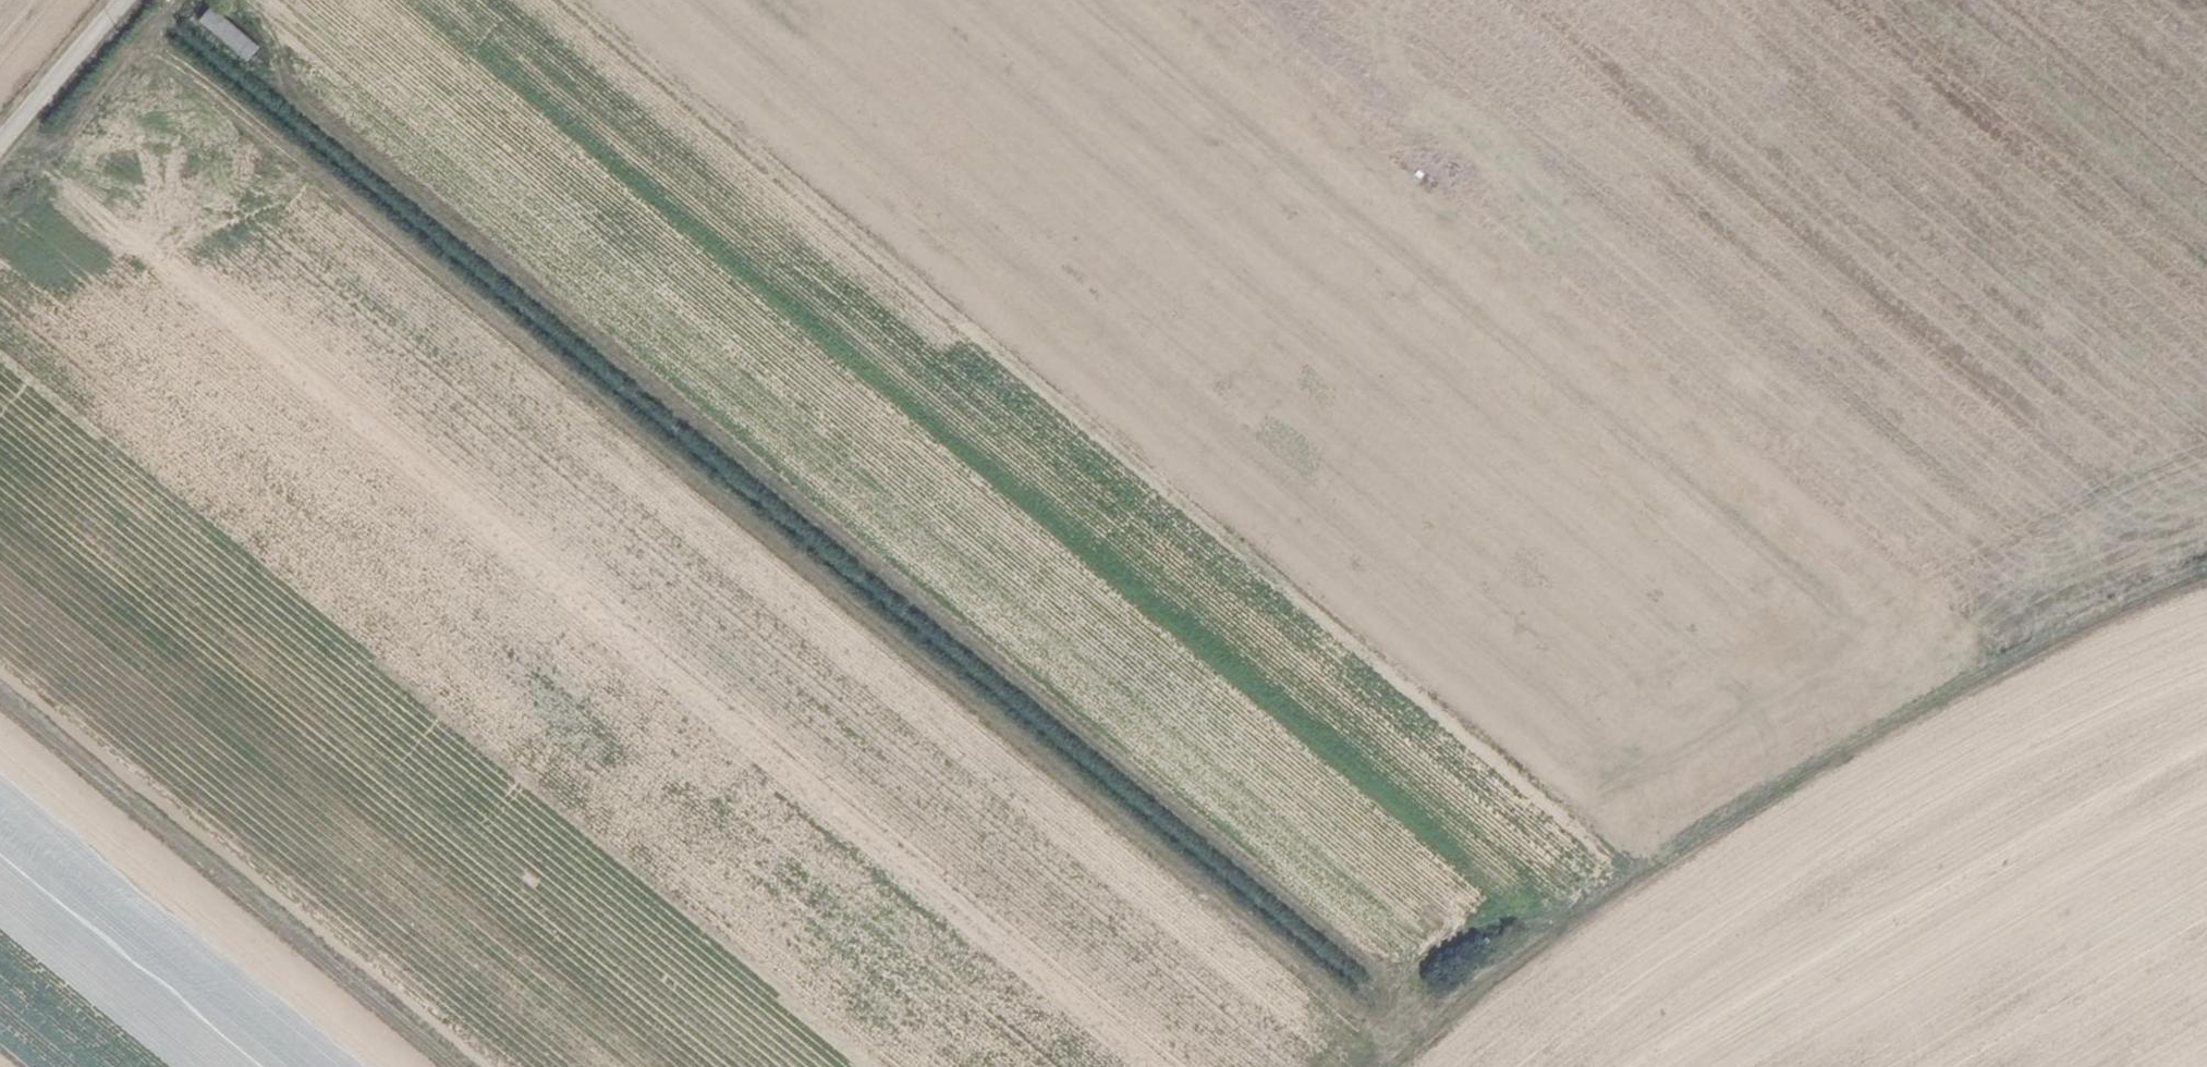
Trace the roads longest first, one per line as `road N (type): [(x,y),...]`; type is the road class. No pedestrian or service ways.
road 1 (track): [(1365,1066),(1854,715),(2150,587),(2206,574)]
road 2 (unclassified): [(0,142),(123,0)]

